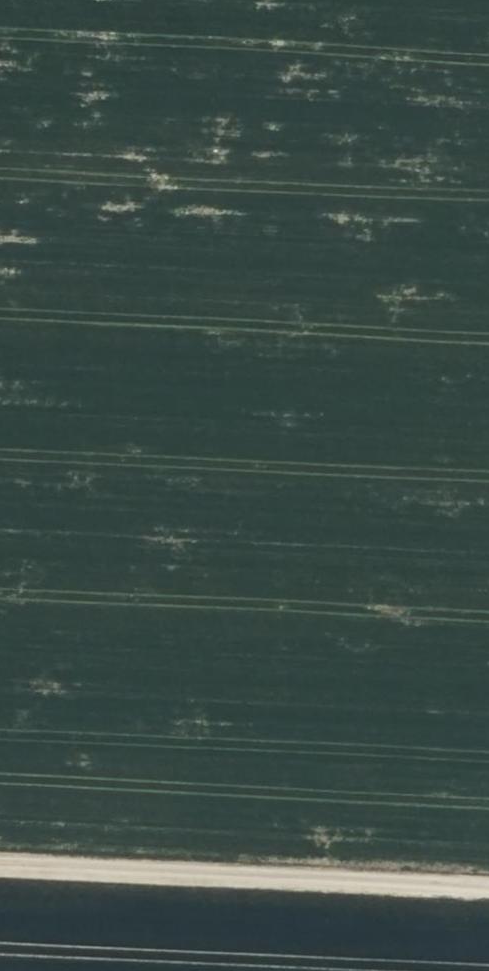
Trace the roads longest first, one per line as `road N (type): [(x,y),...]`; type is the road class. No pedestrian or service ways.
road 1 (track): [(0,868),(488,890)]

